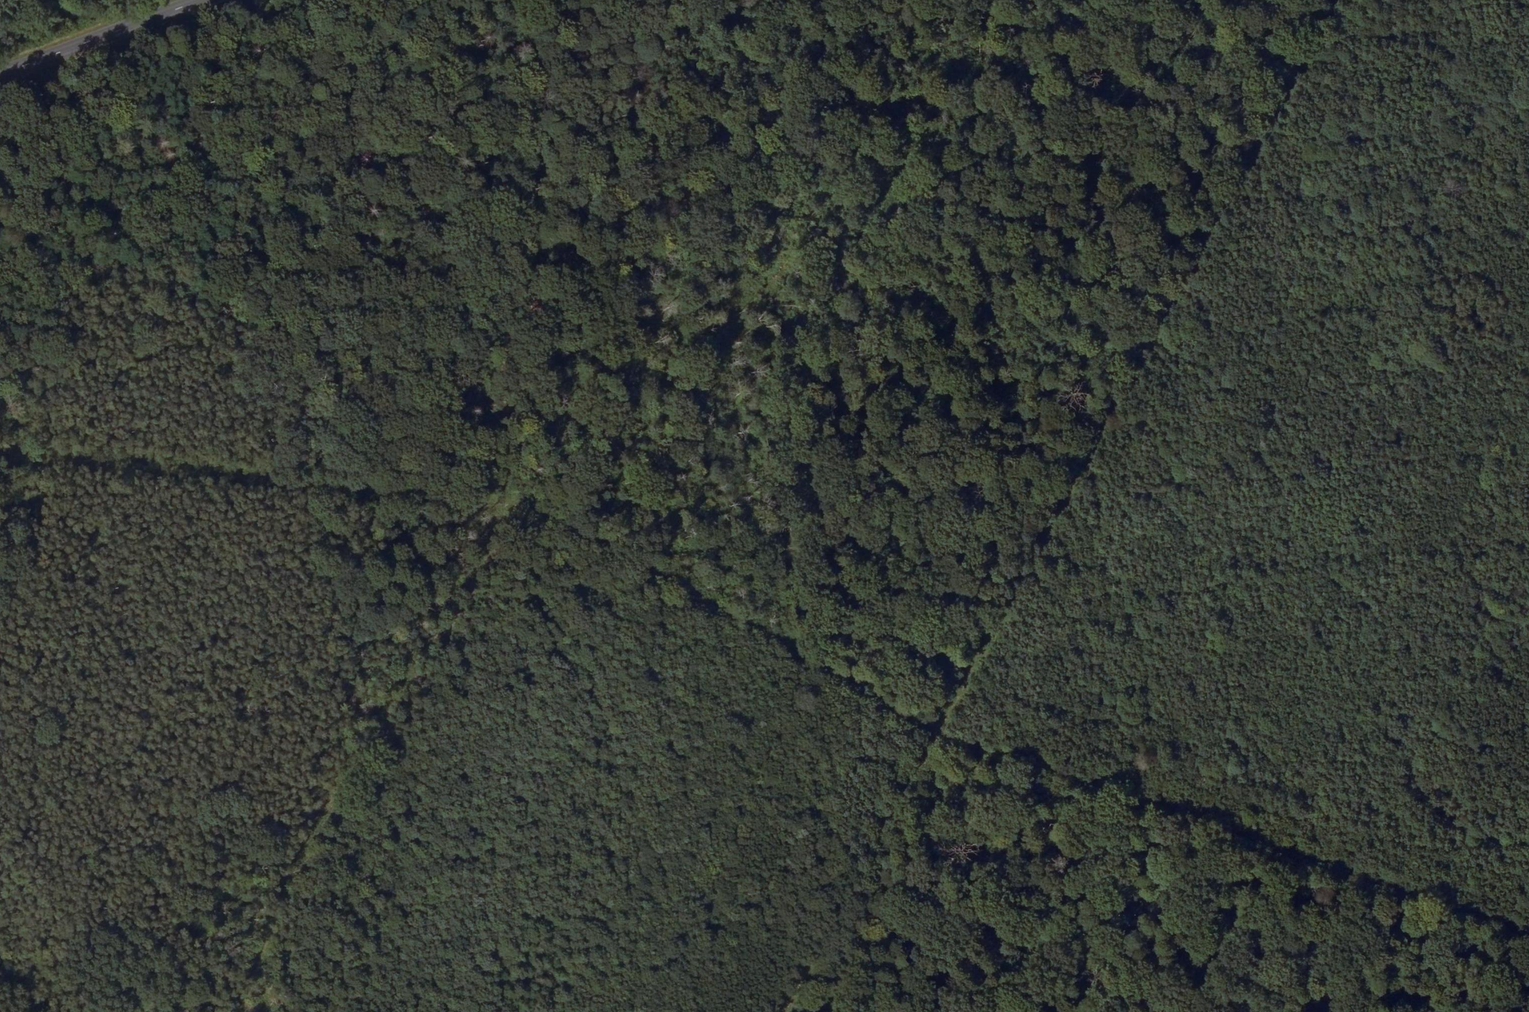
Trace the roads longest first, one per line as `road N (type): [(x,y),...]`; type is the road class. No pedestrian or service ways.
road 1 (track): [(1528,939),(940,725),(515,504),(0,456)]
road 2 (track): [(785,1011),(1343,0)]
road 3 (secondary): [(0,73),(198,0)]

